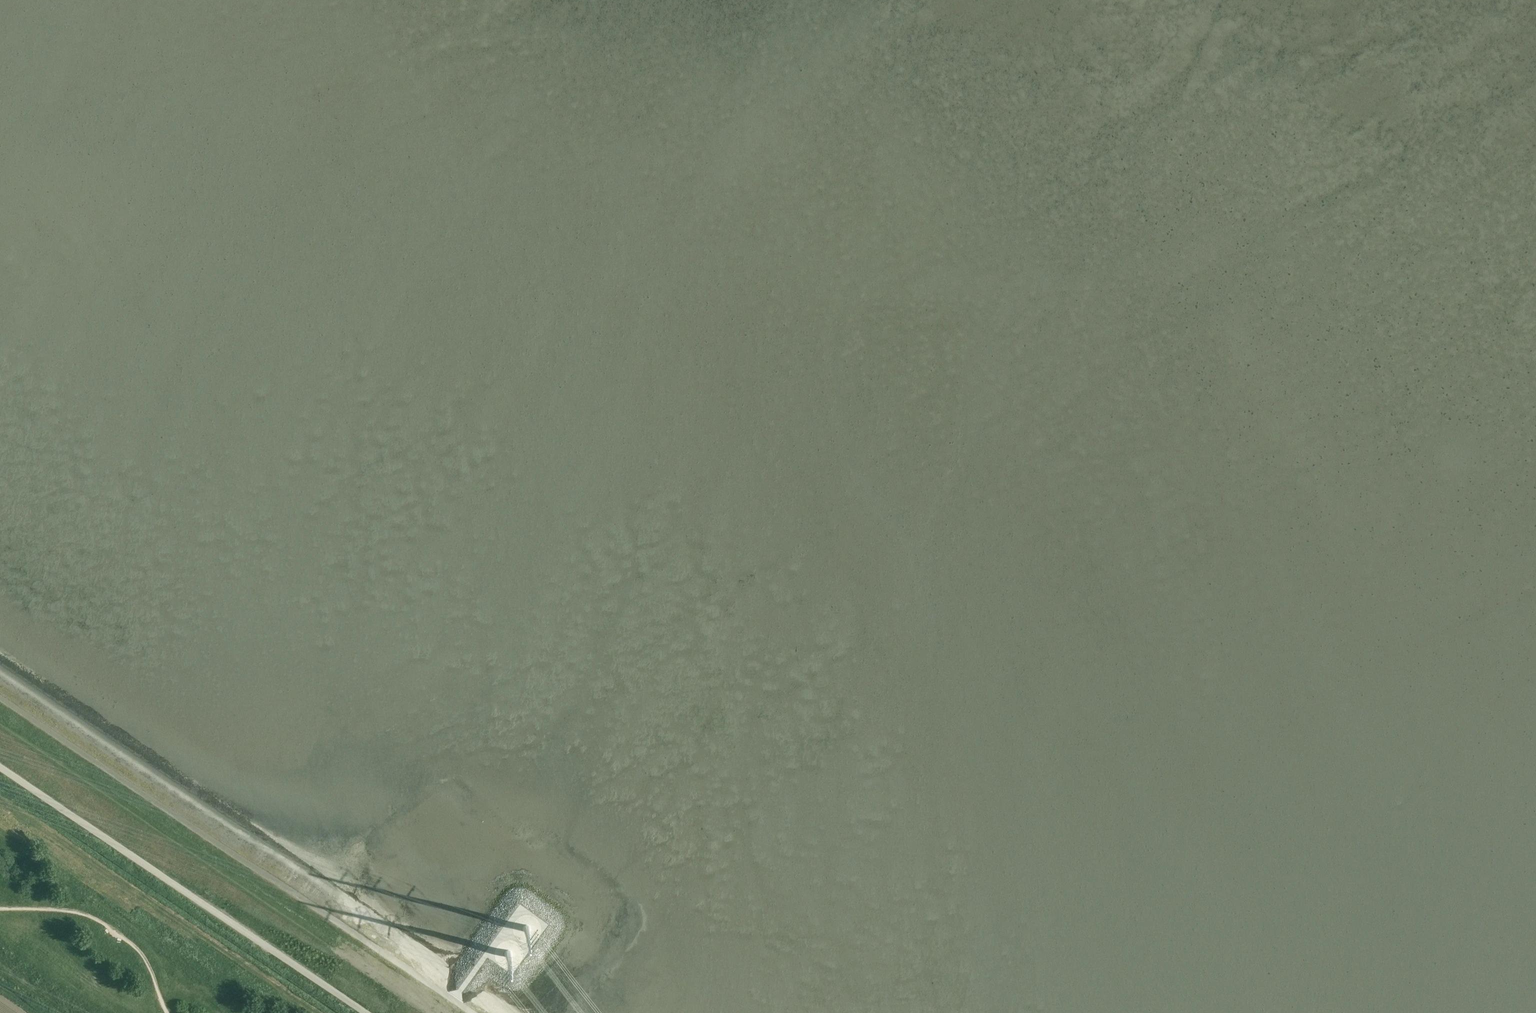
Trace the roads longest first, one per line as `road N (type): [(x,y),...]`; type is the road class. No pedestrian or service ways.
road 1 (unclassified): [(366,1012),(0,767)]

